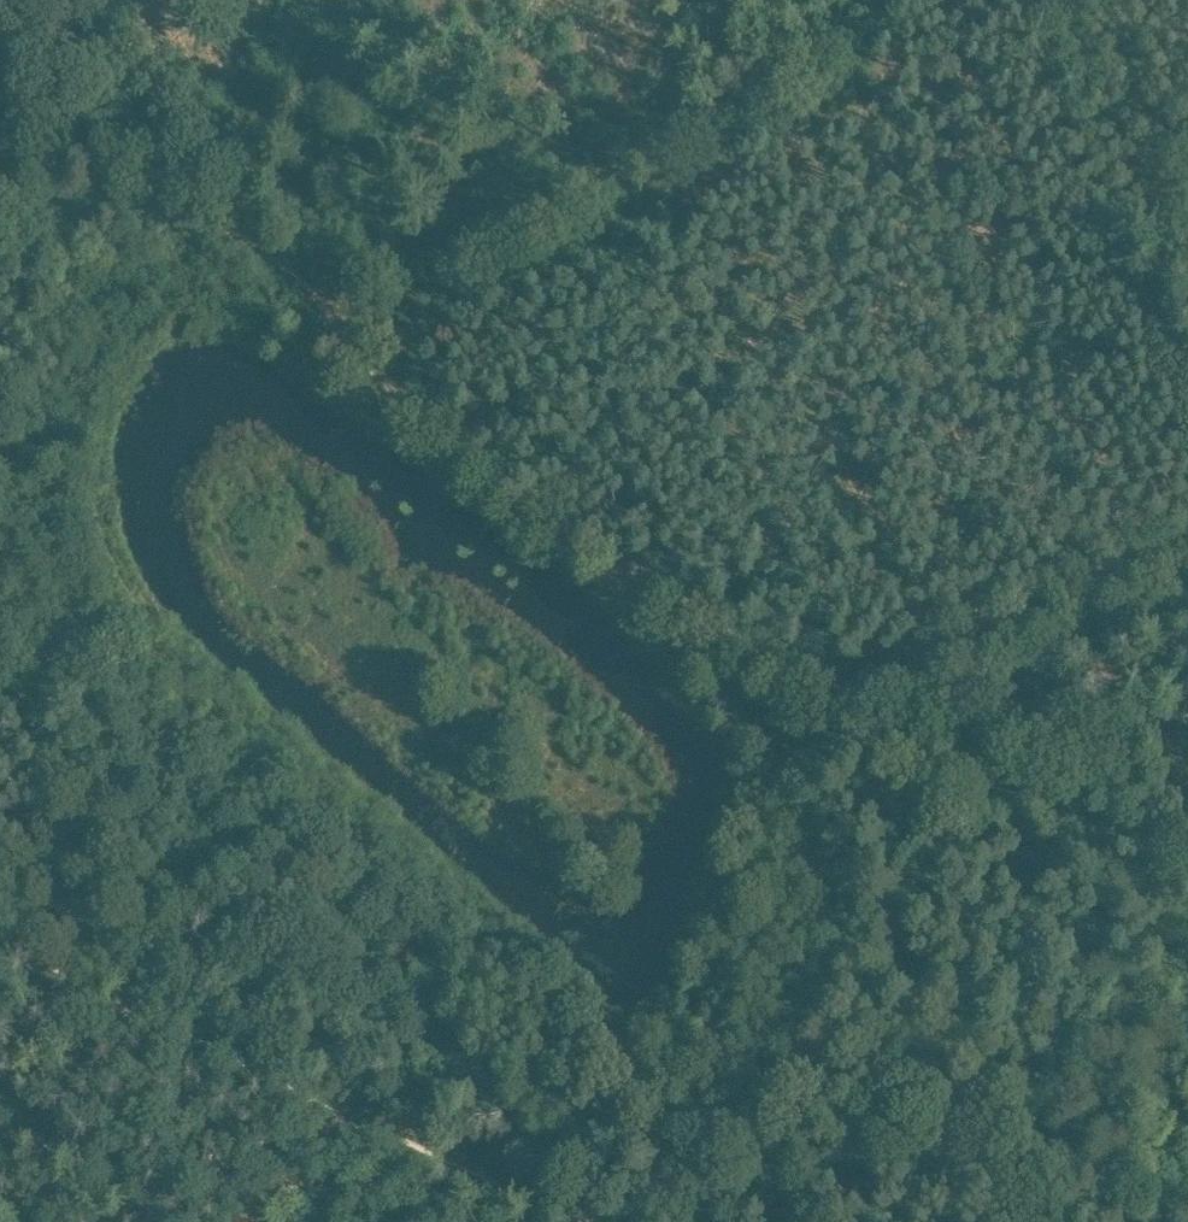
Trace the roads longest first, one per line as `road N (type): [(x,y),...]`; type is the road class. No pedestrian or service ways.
road 1 (track): [(344,330),(803,51)]
road 2 (track): [(1187,322),(1039,0)]

